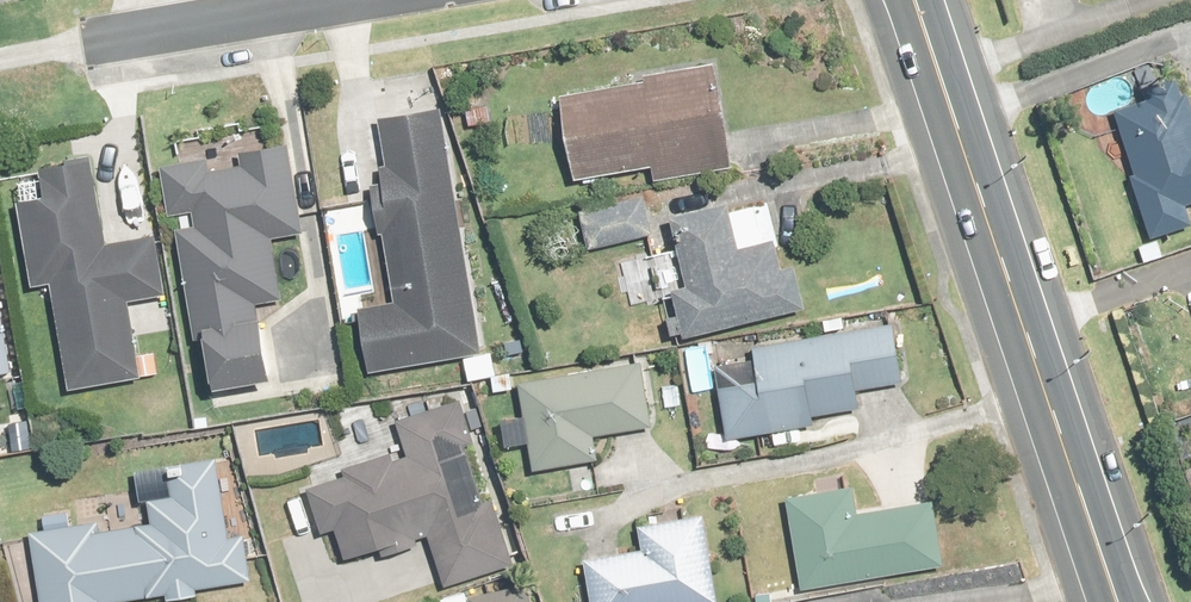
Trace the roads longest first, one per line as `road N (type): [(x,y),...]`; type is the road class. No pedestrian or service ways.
road 1 (secondary): [(1118,601),(916,0)]
road 2 (residential): [(352,0),(175,32)]

